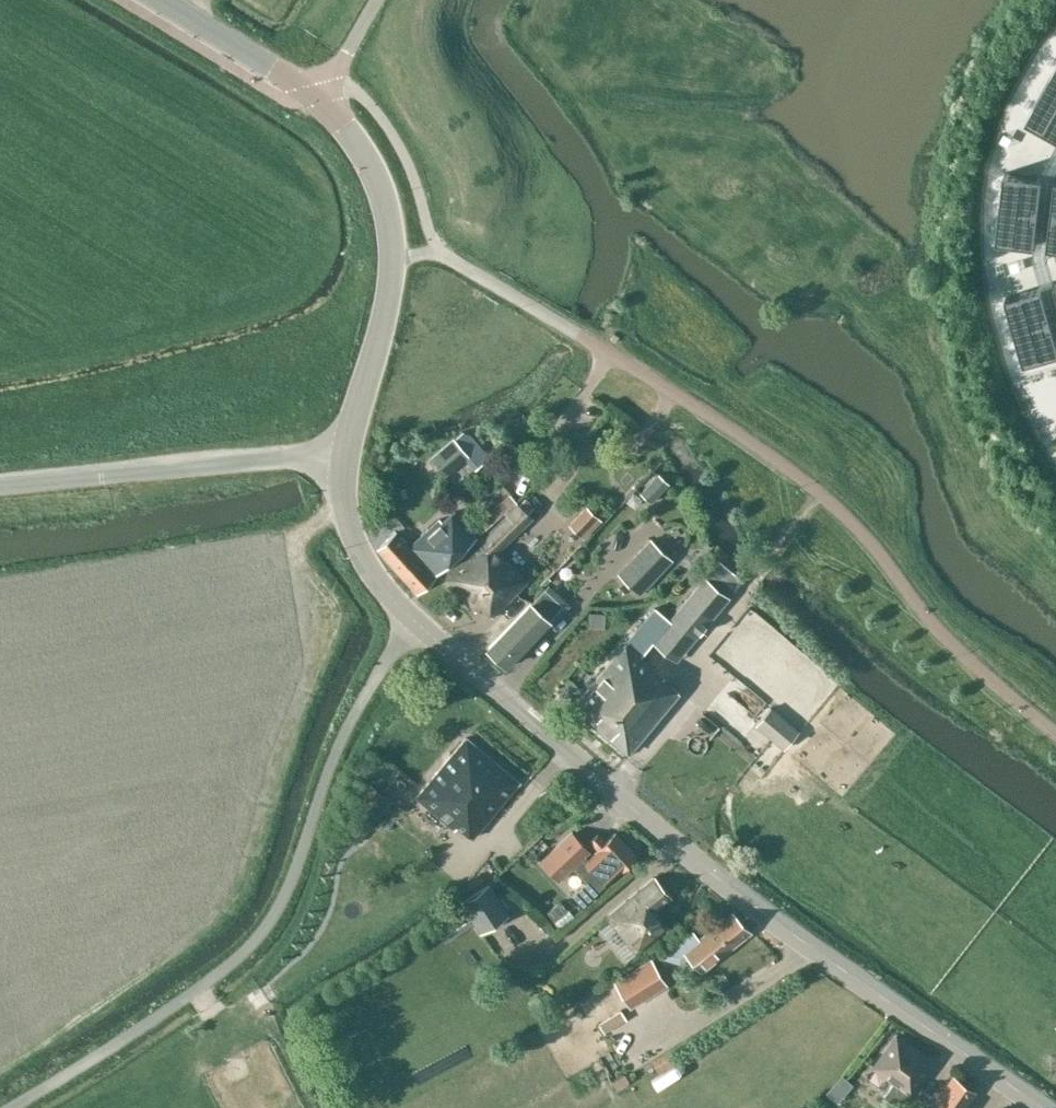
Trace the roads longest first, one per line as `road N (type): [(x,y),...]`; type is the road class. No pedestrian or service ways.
road 1 (unclassified): [(1041,1107),(808,951),(414,620)]
road 2 (unclassified): [(7,1107),(197,988),(267,927),(335,750),(414,620)]
road 3 (unclassified): [(344,459),(390,293),(391,232),(377,178),(352,131),(318,95),(158,0)]
road 4 (unclassified): [(0,484),(344,459)]
road 5 (unclassified): [(414,620),(357,543),(343,506),(344,459)]

